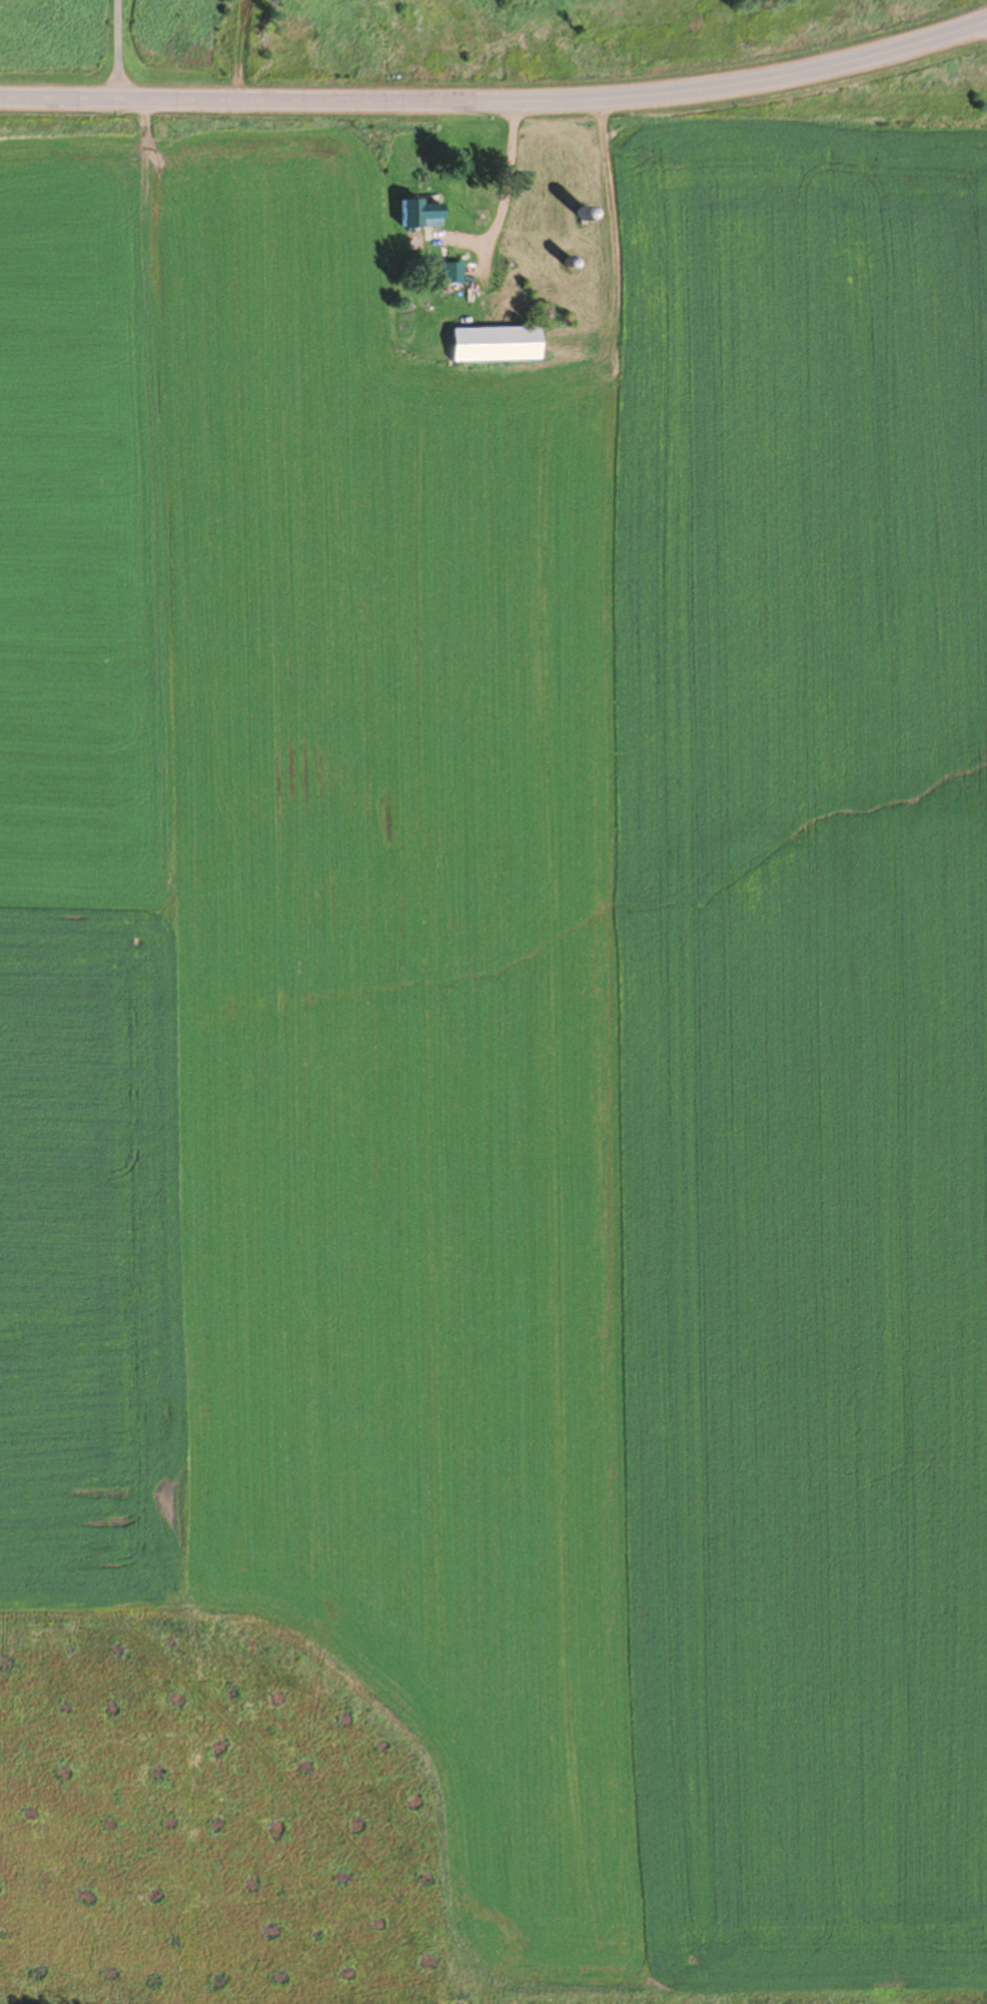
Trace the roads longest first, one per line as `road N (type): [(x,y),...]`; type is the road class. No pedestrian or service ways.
road 1 (tertiary): [(0,97),(430,102),(654,94),(837,64),(986,21)]

